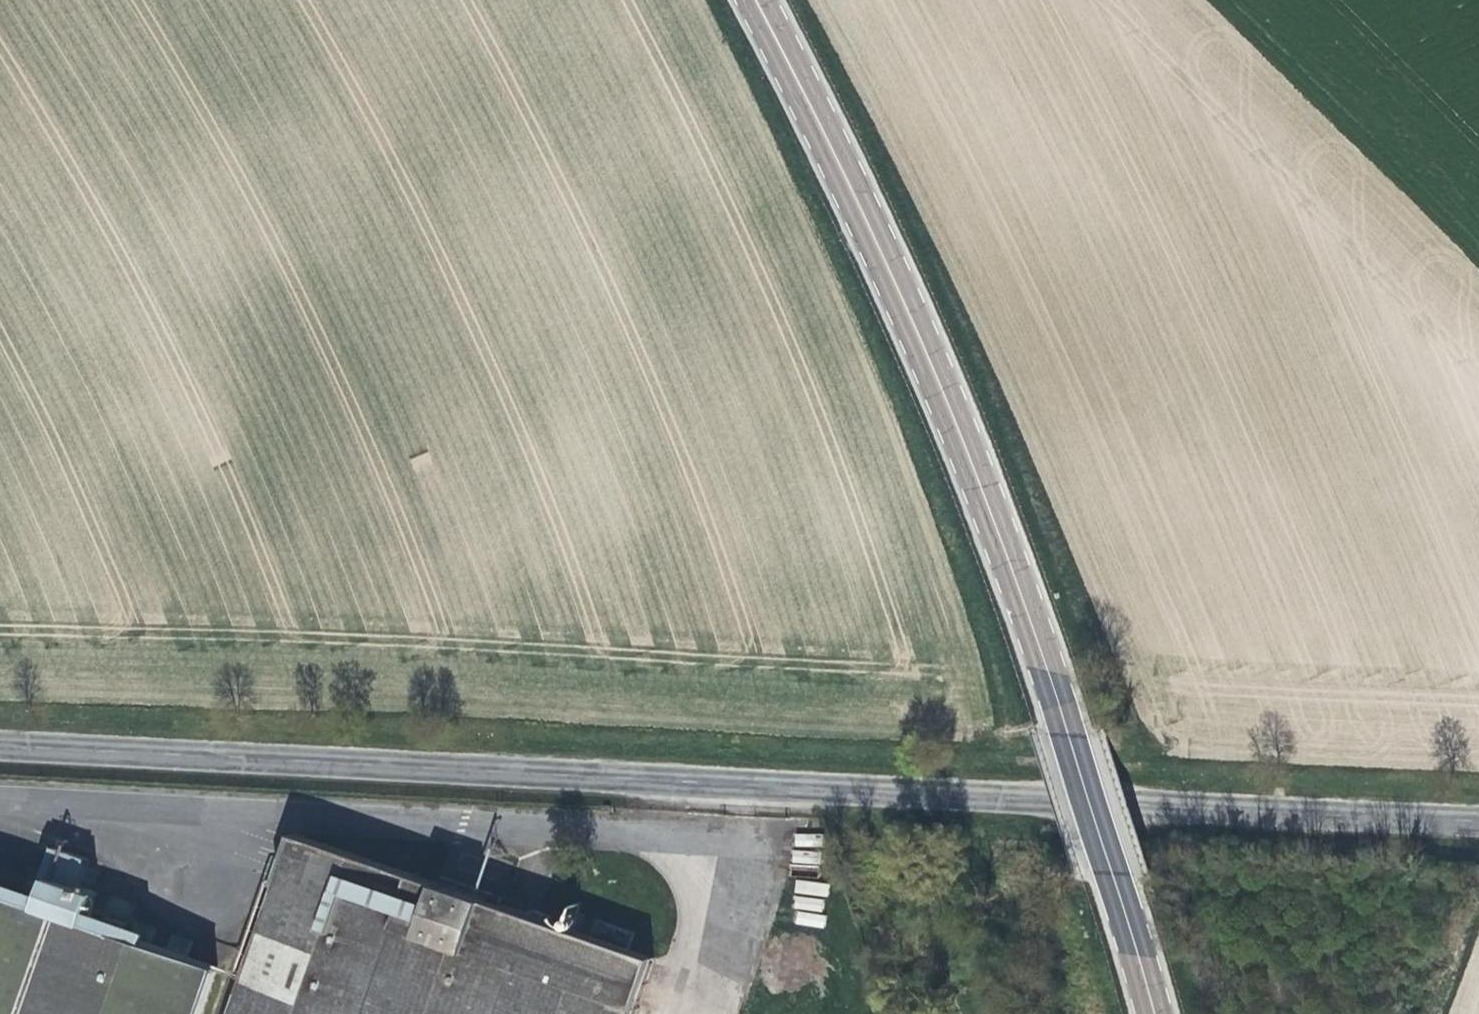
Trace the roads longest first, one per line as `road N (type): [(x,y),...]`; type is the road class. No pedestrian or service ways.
road 1 (tertiary): [(0,745),(1478,820)]
road 2 (primary): [(757,0),(873,231),(980,482),(1074,744),(1155,1013)]

